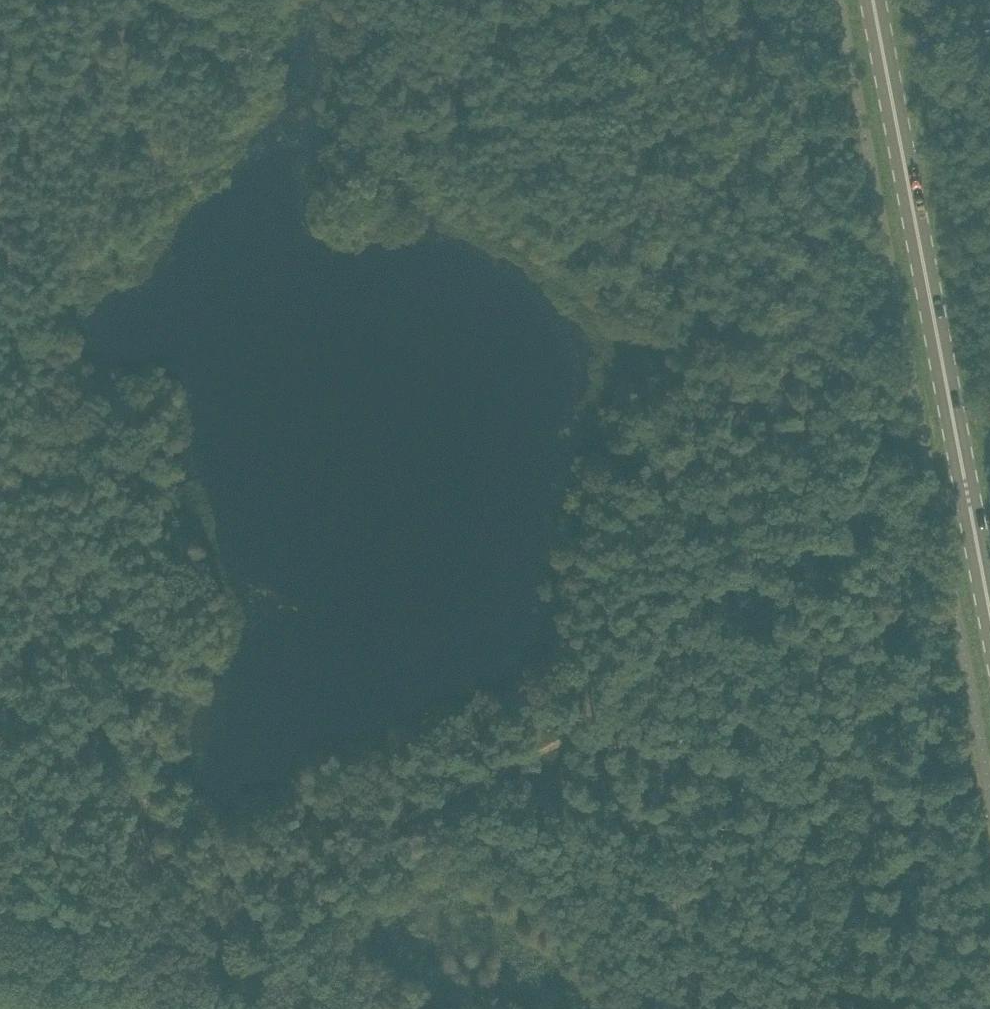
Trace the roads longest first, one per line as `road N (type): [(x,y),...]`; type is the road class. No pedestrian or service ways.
road 1 (secondary): [(989,634),(869,0)]

